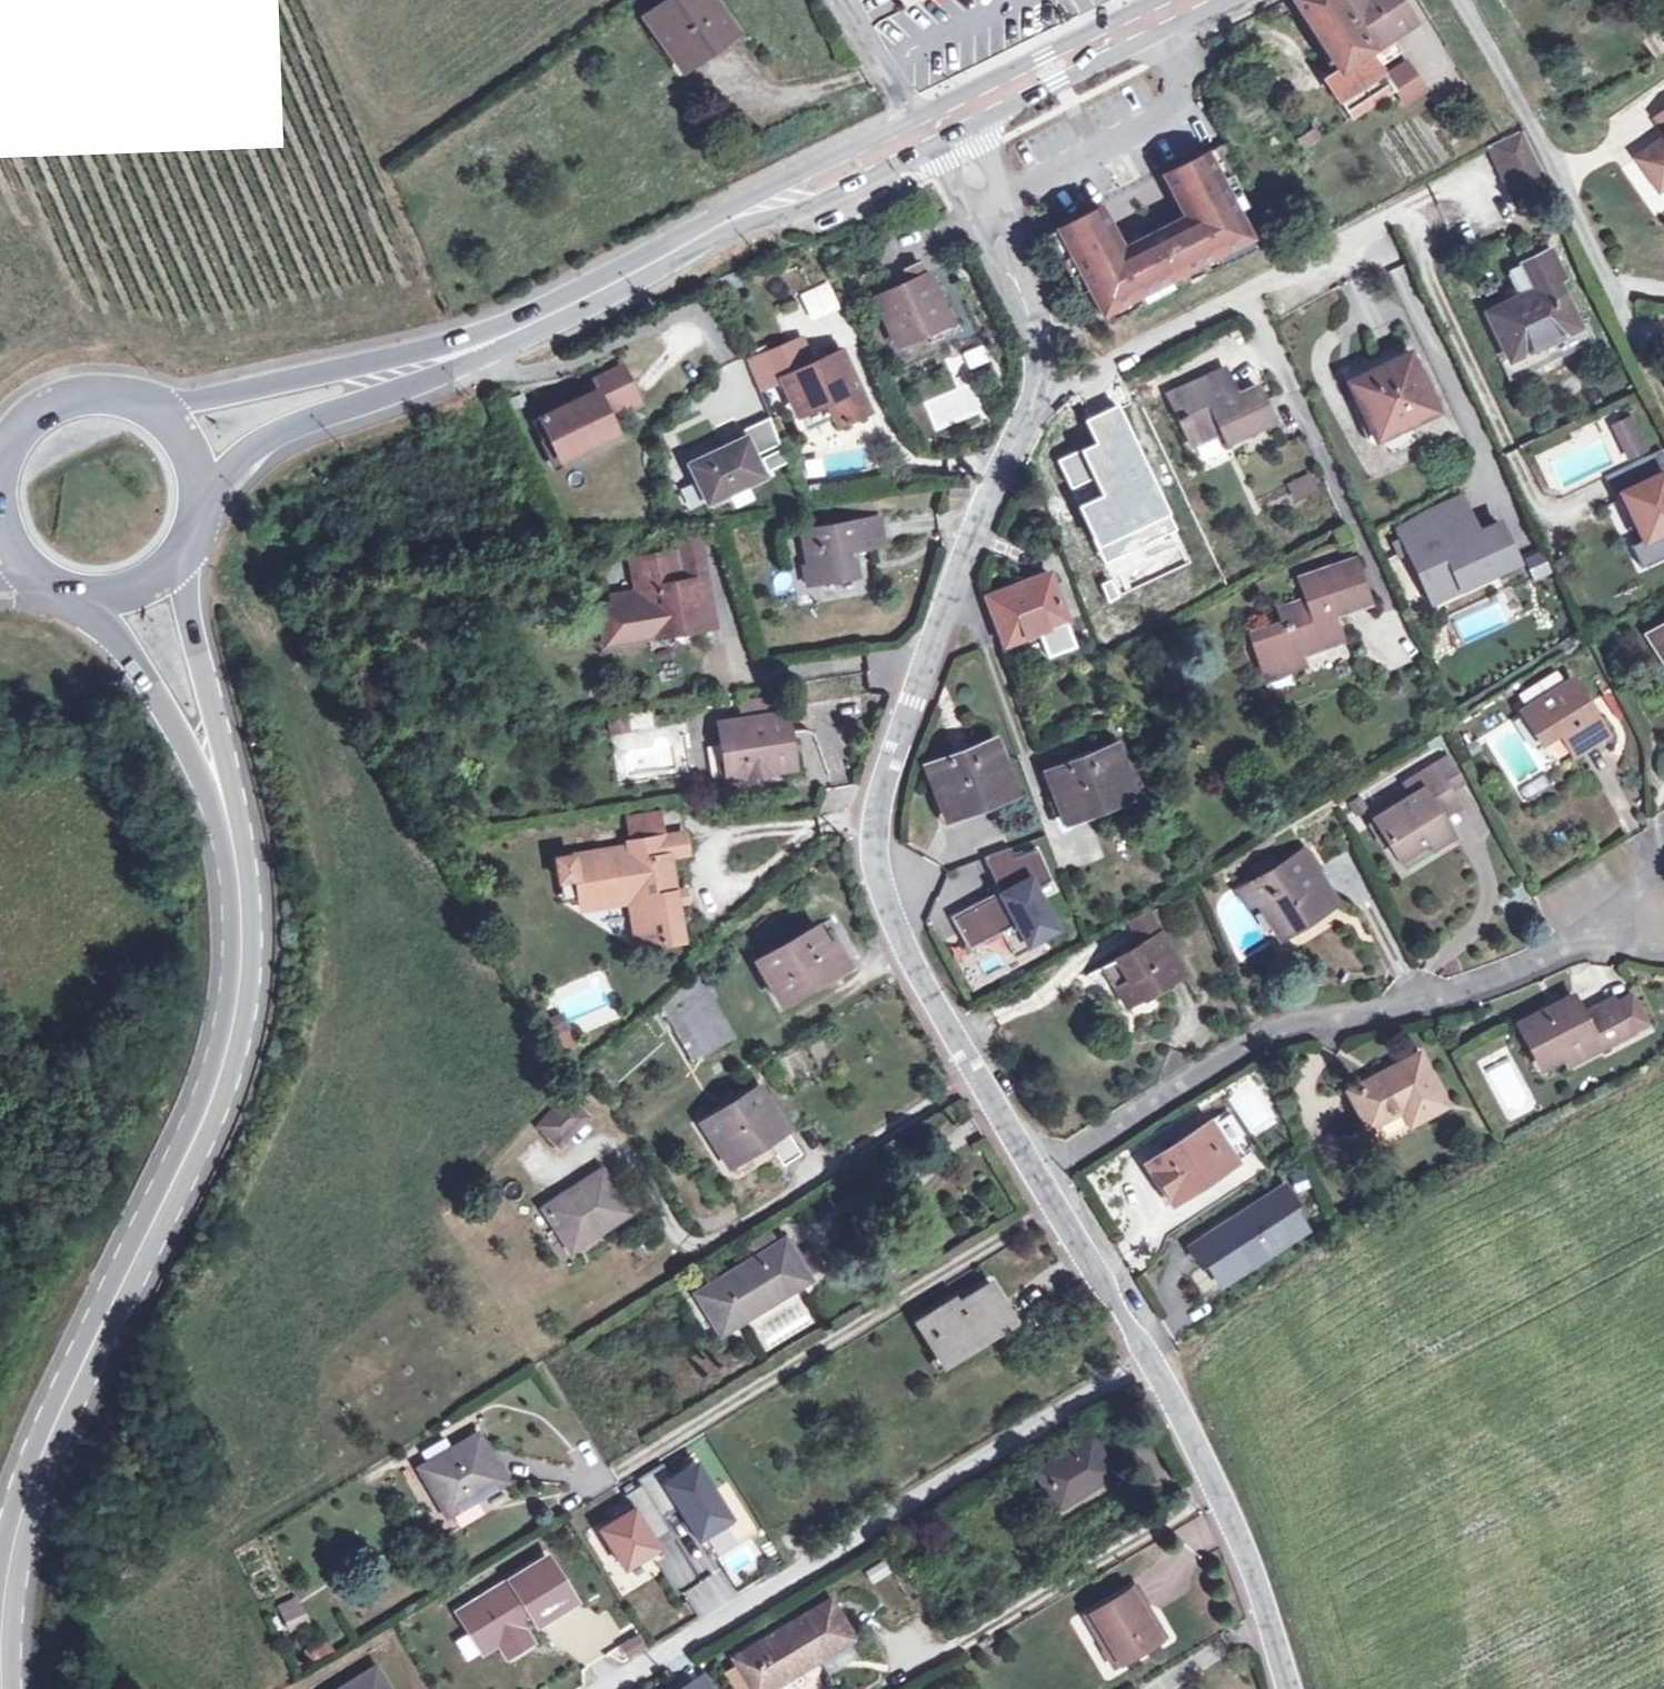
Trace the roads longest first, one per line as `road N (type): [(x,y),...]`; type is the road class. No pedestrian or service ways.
road 1 (secondary): [(222,800),(235,872),(238,962),(217,1075),(42,1463),(9,1572),(4,1688)]
road 2 (residential): [(1030,402),(936,614),(868,839),(889,929),(971,1078),(1036,1175)]
road 3 (residential): [(597,1688),(1147,1354)]
road 4 (residential): [(1036,1175),(1260,1033),(1554,958),(1582,931)]
road 5 (primary): [(517,332),(722,224),(932,128)]
road 6 (primary): [(517,332),(141,412)]
road 7 (primary): [(194,500),(275,435),(517,332)]
road 8 (residential): [(1147,1354),(1214,1486),(1281,1688)]
road 9 (residential): [(932,128),(958,159),(1028,319),(1030,402)]
road 10 (primary): [(932,128),(1192,0)]
road 11 (secondary): [(222,800),(181,548)]
road 12 (residential): [(1030,402),(1257,295)]
road 13 (secondary): [(83,597),(153,686),(222,800)]
road 14 (residential): [(1257,295),(1353,497)]
road 15 (residential): [(1036,1175),(1147,1354)]
road 16 (track): [(1663,1610),(1487,1688)]
road 17 (residential): [(1257,295),(1422,207)]
road 18 (primary): [(141,412),(96,401),(50,412),(15,443),(0,478)]
road 19 (residential): [(848,0),(932,128)]

